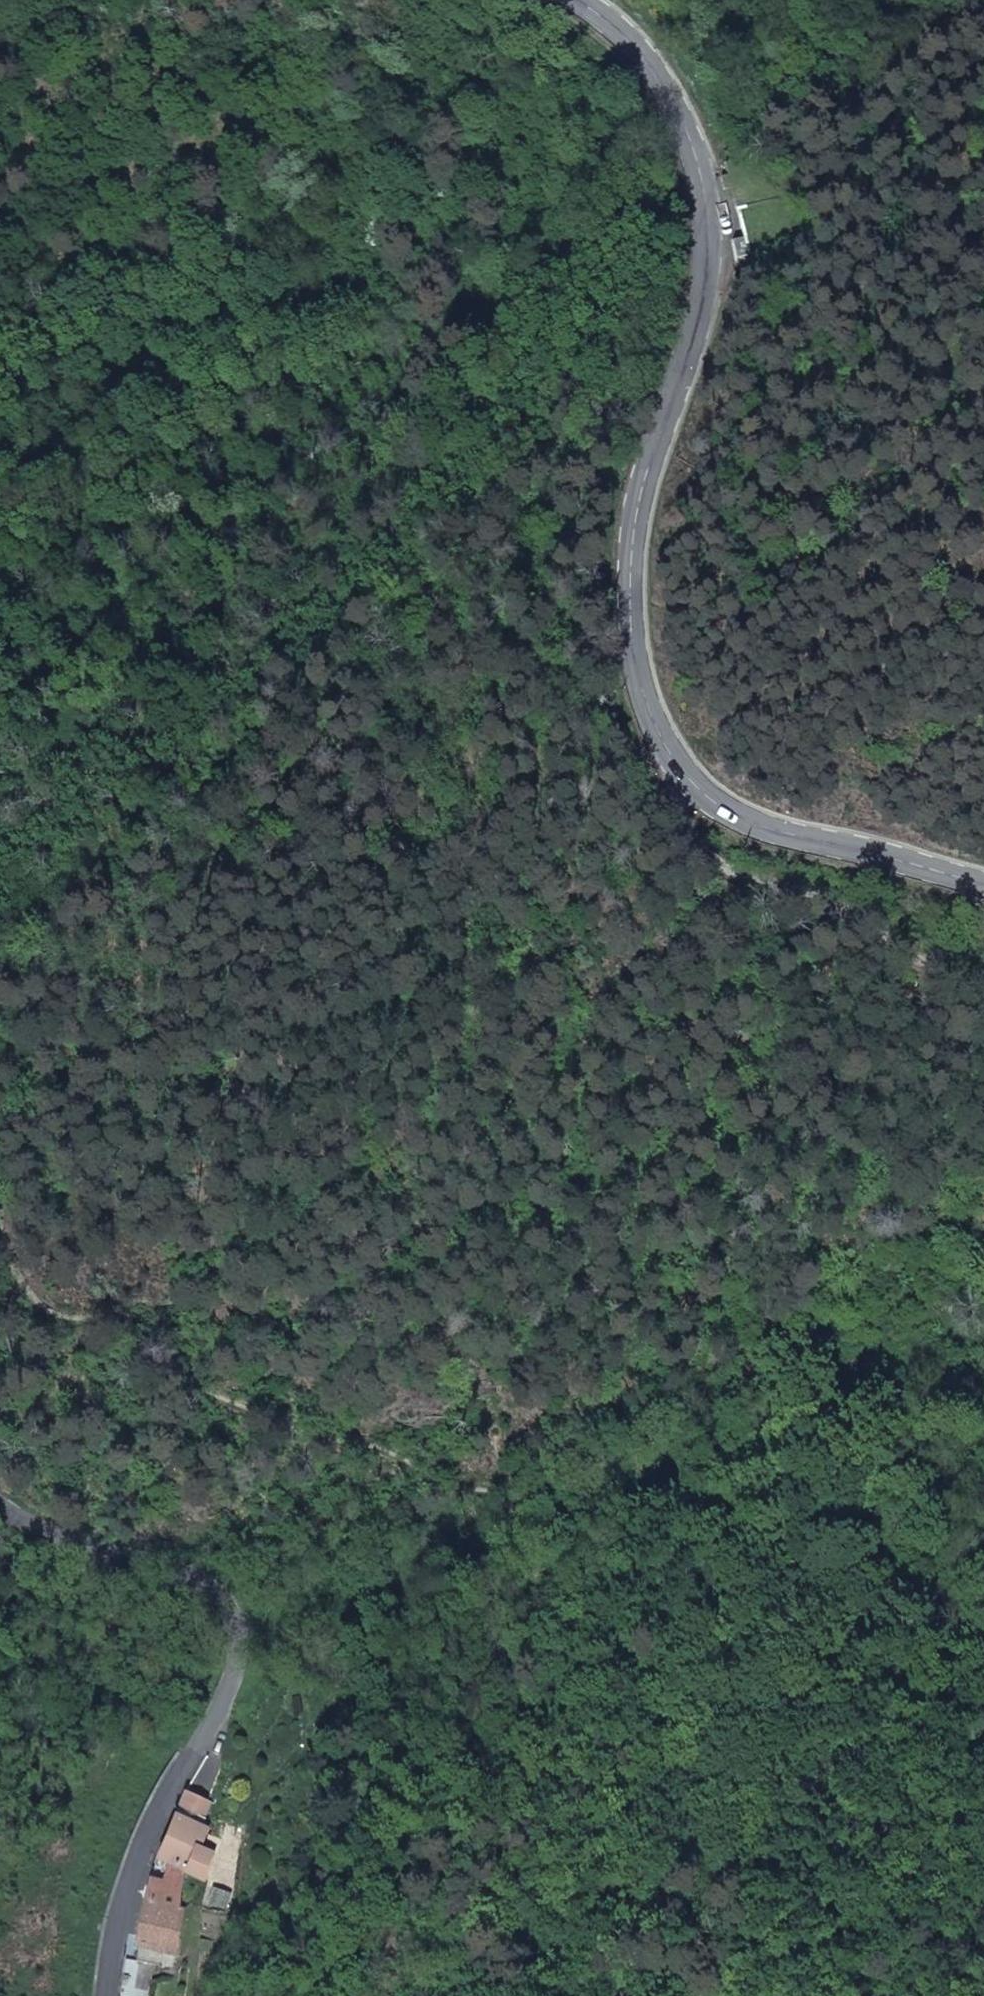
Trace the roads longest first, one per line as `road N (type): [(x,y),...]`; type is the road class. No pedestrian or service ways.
road 1 (secondary): [(579,0),(611,25),(654,86),(682,228),(670,345),(614,512),(604,585),(613,655),(635,716),(658,753),(702,791),(754,818),(829,846),(983,880)]
road 2 (residential): [(0,1509),(20,1528),(159,1558),(212,1586),(234,1654),(207,1725),(137,1861),(108,1995)]

